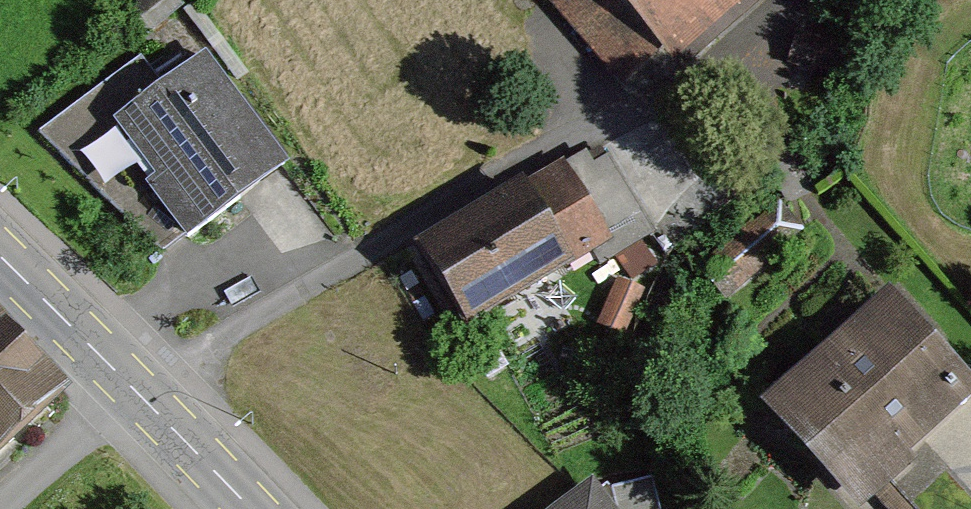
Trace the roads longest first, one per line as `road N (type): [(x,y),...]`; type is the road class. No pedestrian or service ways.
road 1 (residential): [(140,396),(511,164),(662,100),(748,45),(797,0)]
road 2 (secondary): [(140,396),(0,256)]
road 3 (residential): [(140,396),(0,500)]
road 4 (secondary): [(250,508),(140,396)]

